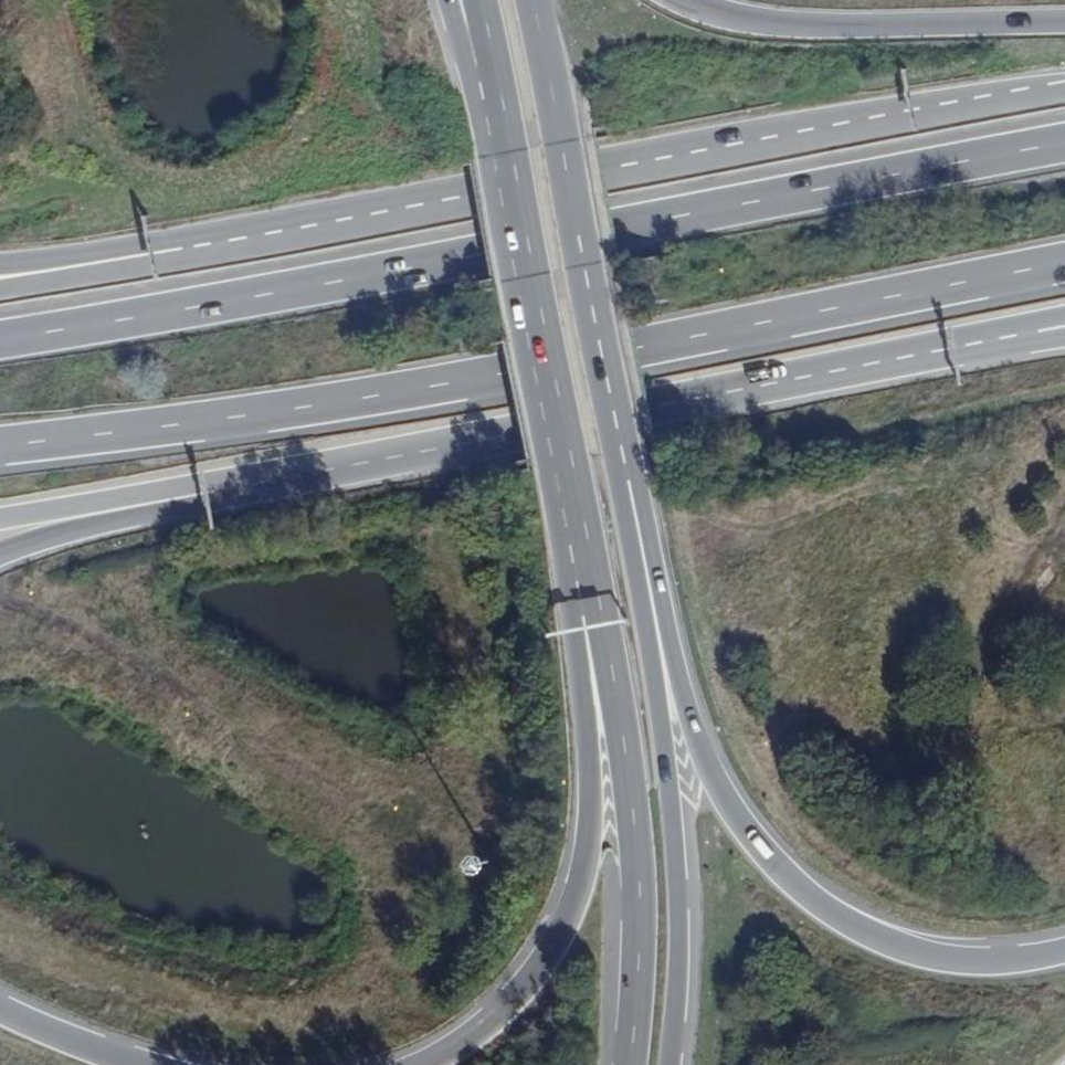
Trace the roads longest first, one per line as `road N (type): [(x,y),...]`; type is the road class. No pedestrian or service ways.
road 1 (trunk): [(1064,144),(0,342)]
road 2 (trunk): [(0,450),(251,416),(1064,264)]
road 3 (trunk): [(126,496),(1051,317)]
road 4 (trunk): [(1064,90),(204,256)]
road 5 (trunk): [(1064,949),(973,956),(879,938),(812,897),(743,820),(703,745),(658,567),(631,530)]
road 6 (trunk): [(587,549),(570,583),(592,781),(585,856),(566,924),(479,1034),(418,1064)]
road 7 (primary): [(631,530),(526,0)]
road 8 (primary): [(666,1064),(673,878),(662,736),(631,530)]
road 9 (primary): [(587,549),(623,727),(636,854),(641,958),(632,1064)]
road 10 (primary): [(505,105),(587,549)]
road 11 (trunk): [(1064,21),(894,25),(713,0)]
road 12 (trunk): [(204,256),(159,241),(0,261)]
road 13 (trunk): [(204,256),(0,290)]
road 14 (trunk): [(136,1064),(0,1010)]
road 15 (trunk): [(0,555),(99,523),(126,496)]
road 16 (trunk): [(0,514),(126,496)]
road 17 (trunk): [(450,0),(468,64),(505,105)]

